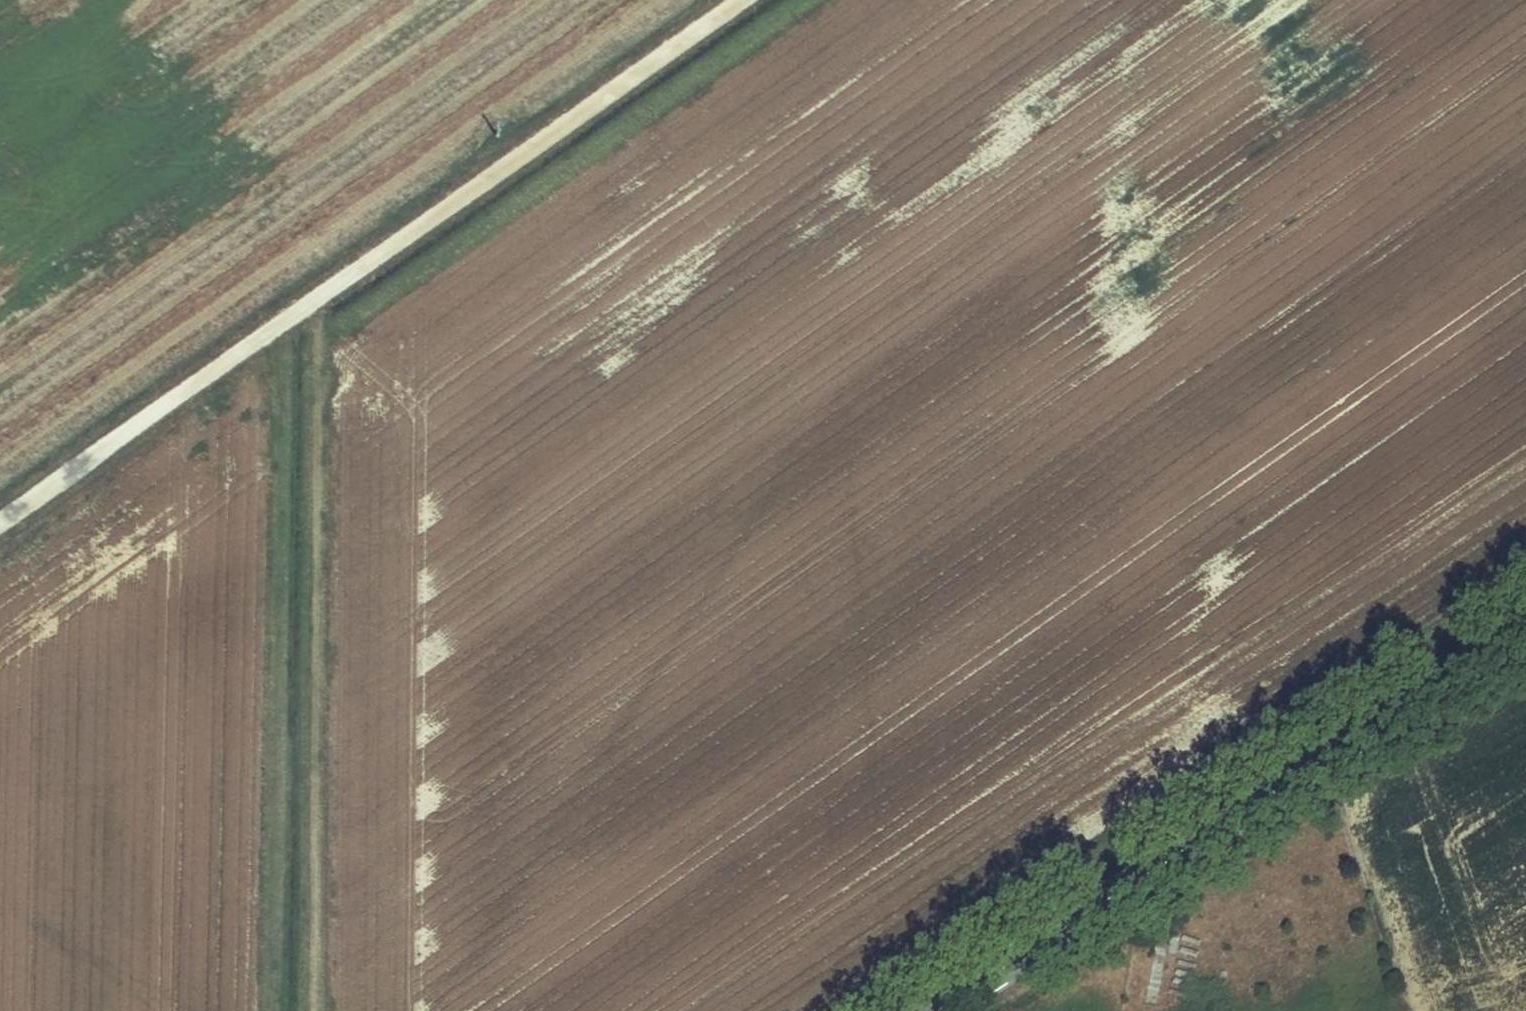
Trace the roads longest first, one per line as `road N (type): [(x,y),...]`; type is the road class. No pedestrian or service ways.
road 1 (unclassified): [(0,513),(738,0)]
road 2 (primary): [(1525,628),(939,1010)]

